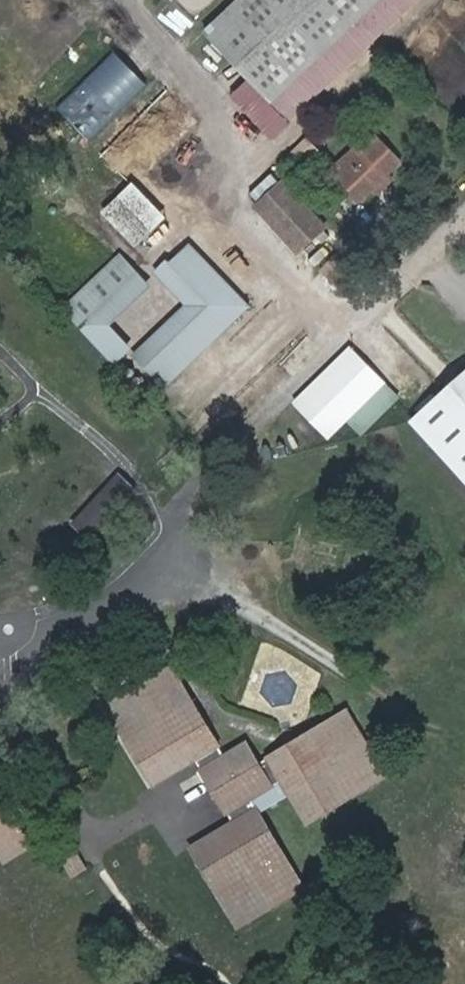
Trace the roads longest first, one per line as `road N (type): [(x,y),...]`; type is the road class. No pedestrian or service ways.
road 1 (unclassified): [(464,223),(349,326),(220,209),(231,147),(222,109),(114,0)]

